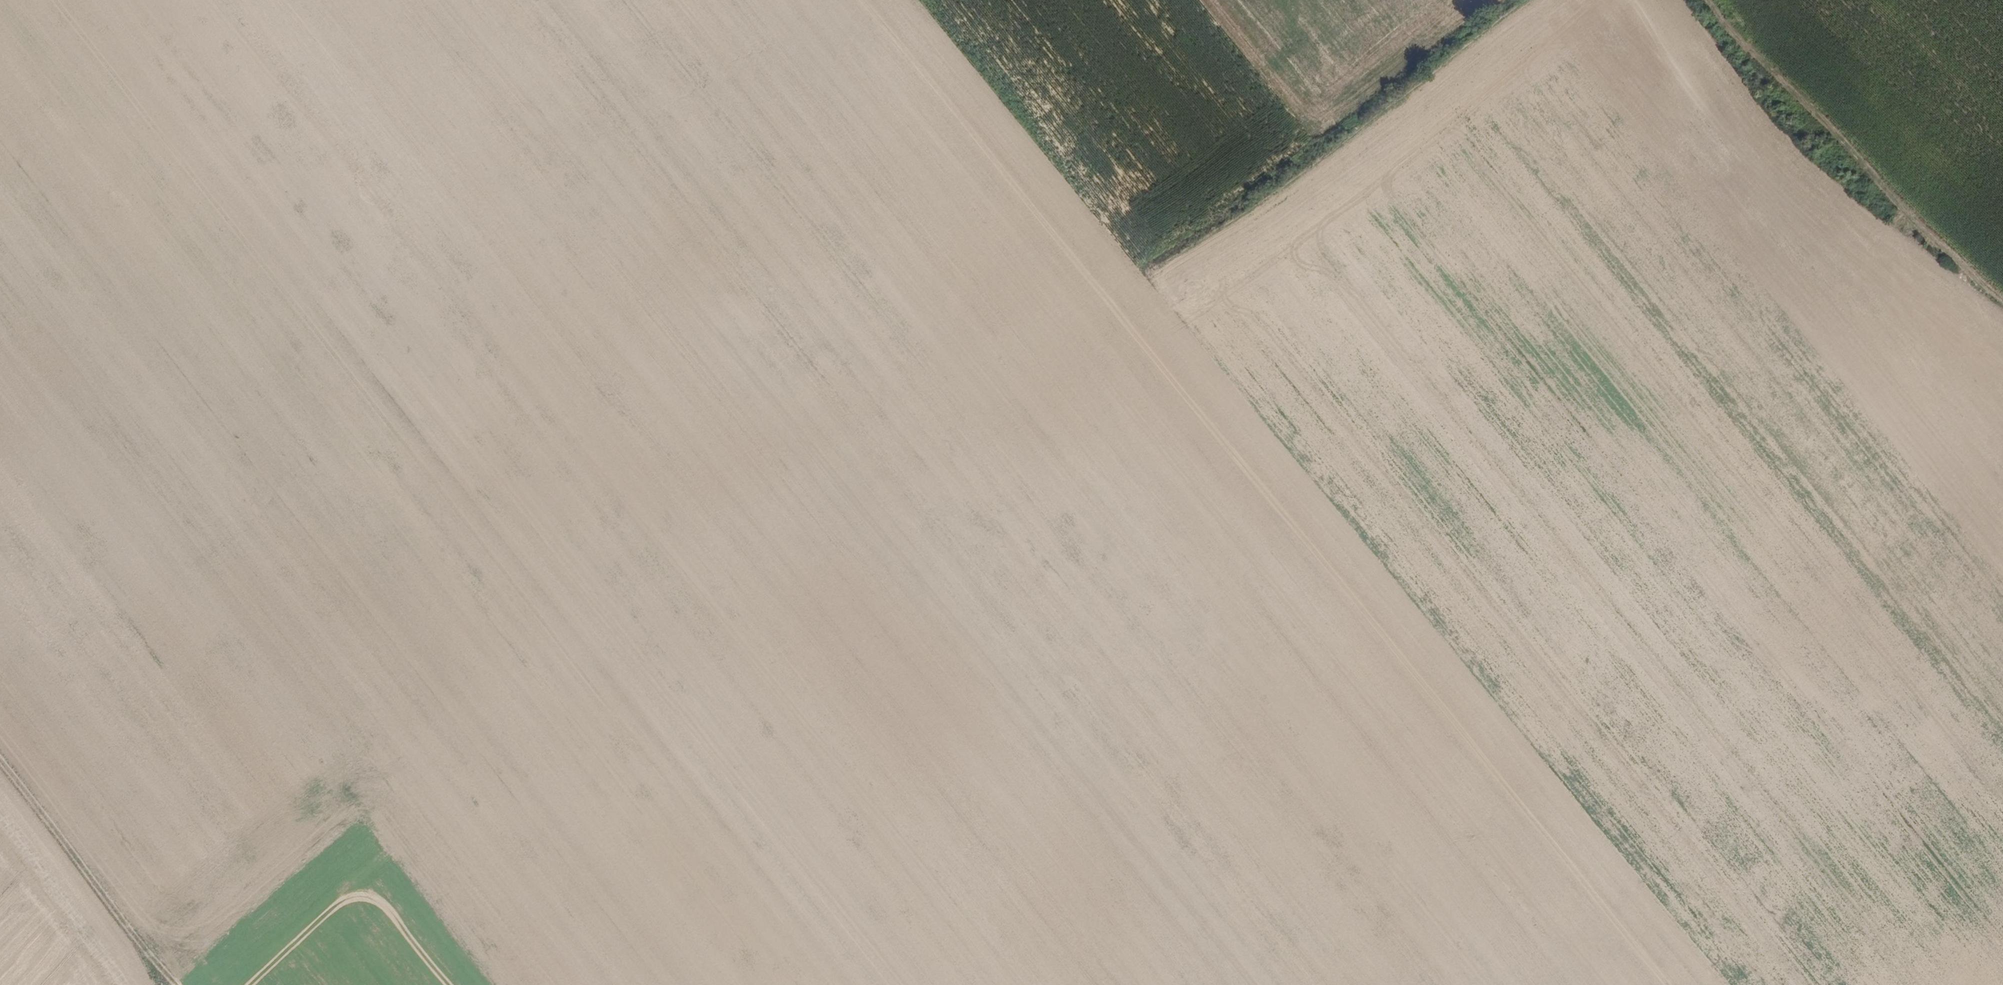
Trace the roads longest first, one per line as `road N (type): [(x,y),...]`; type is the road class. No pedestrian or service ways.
road 1 (track): [(2002,303),(1708,0)]
road 2 (track): [(0,760),(177,984)]

